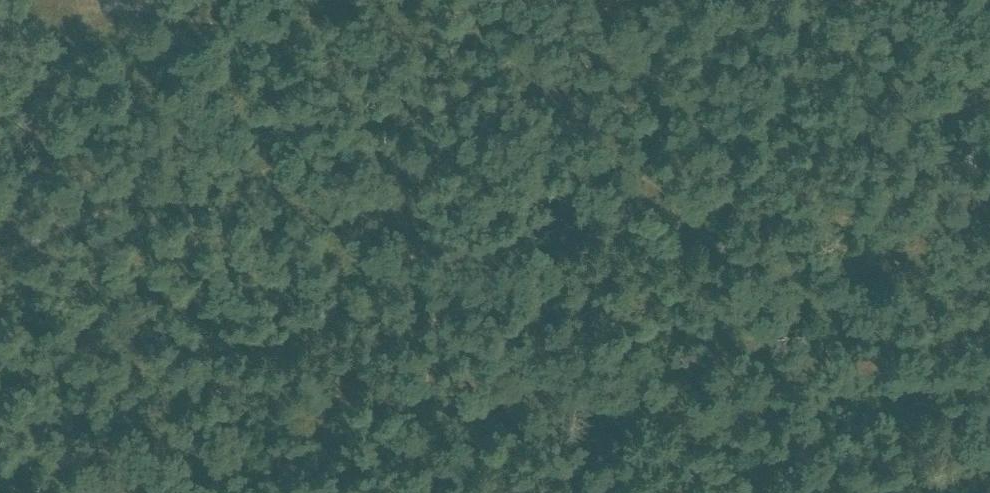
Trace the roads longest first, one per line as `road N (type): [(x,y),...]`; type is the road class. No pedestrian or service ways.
road 1 (track): [(0,246),(126,215),(205,209),(231,181),(398,137),(464,80),(605,0)]

